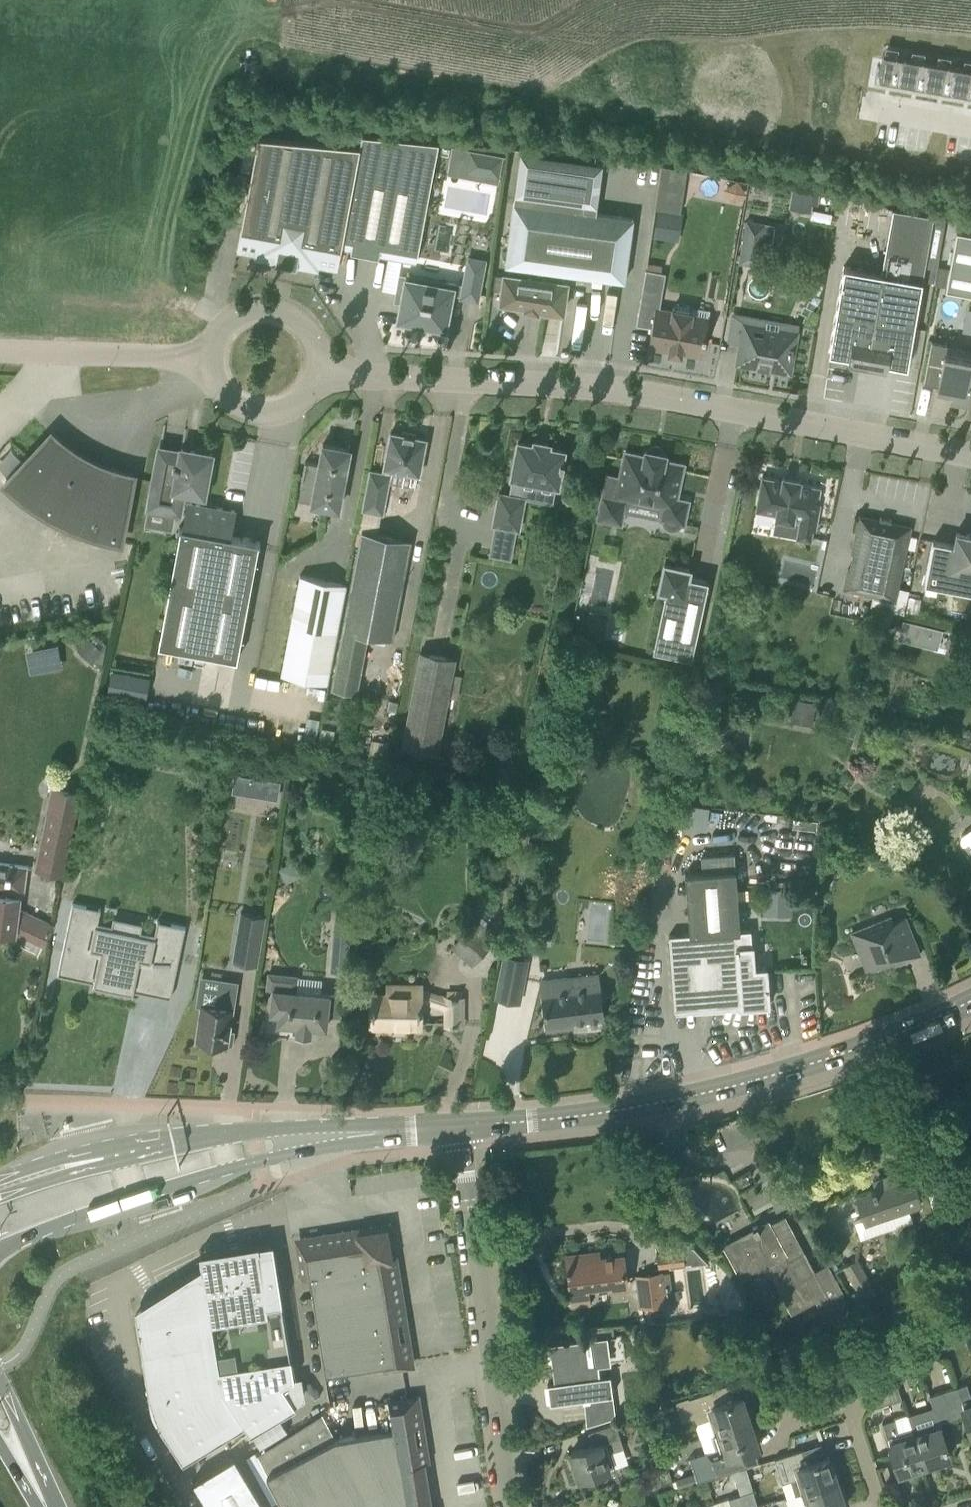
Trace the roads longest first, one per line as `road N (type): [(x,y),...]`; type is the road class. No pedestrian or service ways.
road 1 (residential): [(970,459),(645,391),(318,379)]
road 2 (secondary): [(459,1127),(715,1091),(835,1056),(970,1003)]
road 3 (residential): [(459,1127),(510,1506)]
road 4 (secondary): [(0,1250),(80,1215),(325,1136)]
road 5 (residential): [(881,1506),(853,1416),(858,1384),(970,1300)]
road 6 (secondary): [(325,1136),(235,1131),(103,1157)]
road 7 (unclassified): [(0,353),(211,360)]
road 8 (residential): [(318,379),(320,353),(309,329),(288,313),(263,308),(238,316),(219,335),(211,360)]
road 9 (residential): [(211,360),(216,385),(232,406),(256,416),(283,415),(305,401),(318,379)]
road 10 (secondary): [(325,1136),(459,1127)]
road 11 (motorway): [(39,1506),(0,1380)]

